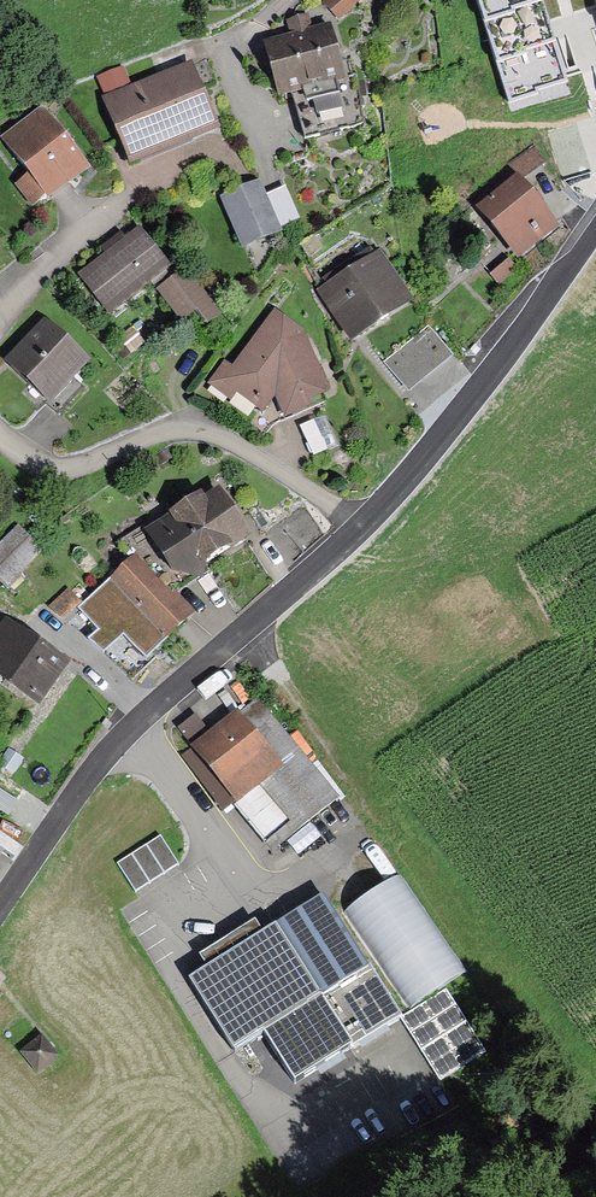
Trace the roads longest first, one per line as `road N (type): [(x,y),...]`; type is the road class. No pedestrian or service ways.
road 1 (residential): [(361,525),(132,725),(0,903)]
road 2 (residential): [(0,434),(26,458),(69,469),(155,435),(203,433),(234,442),(361,525)]
road 3 (residential): [(595,230),(444,434),(361,525)]
road 4 (residential): [(135,196),(34,278),(0,321)]

